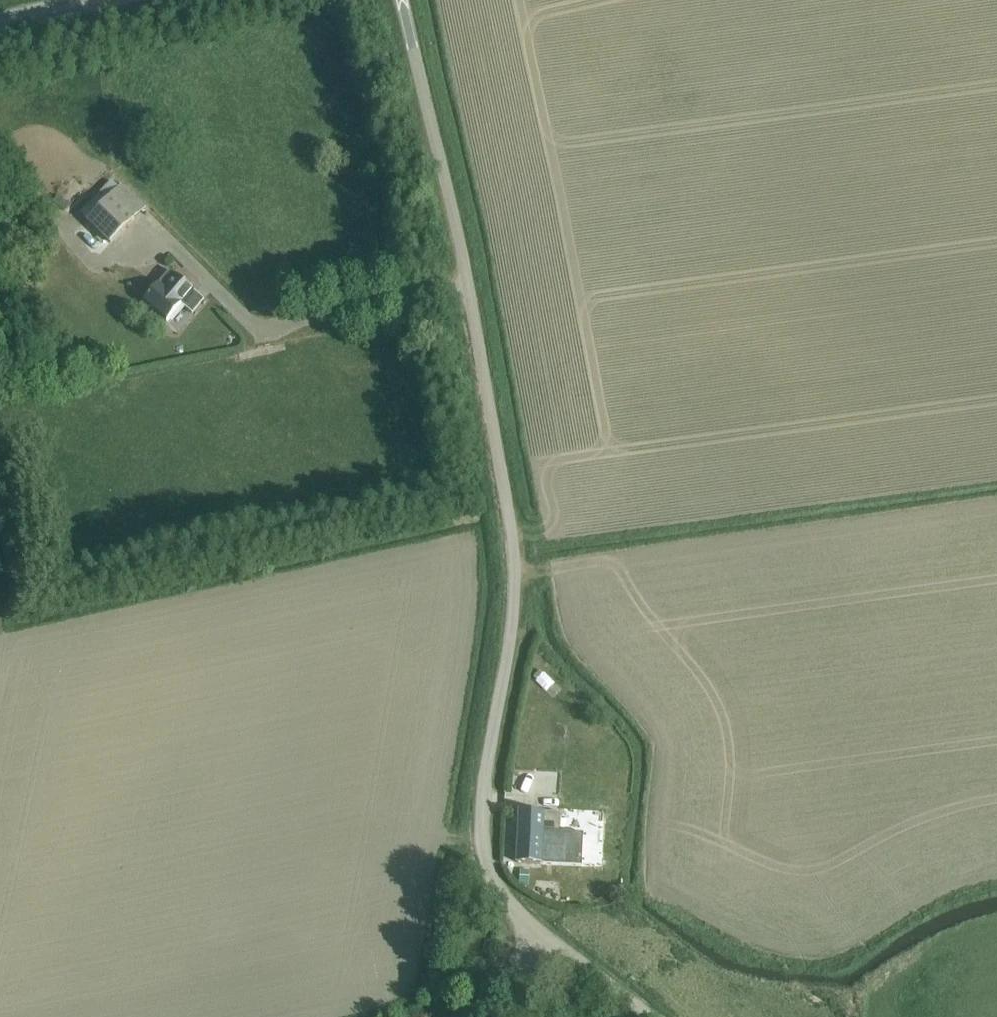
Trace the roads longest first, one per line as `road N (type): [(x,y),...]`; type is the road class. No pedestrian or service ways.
road 1 (unclassified): [(536,944),(492,882),(486,856),(483,809),(512,623),(514,550),(400,0)]
road 2 (unclassified): [(536,944),(566,956),(645,1016)]

